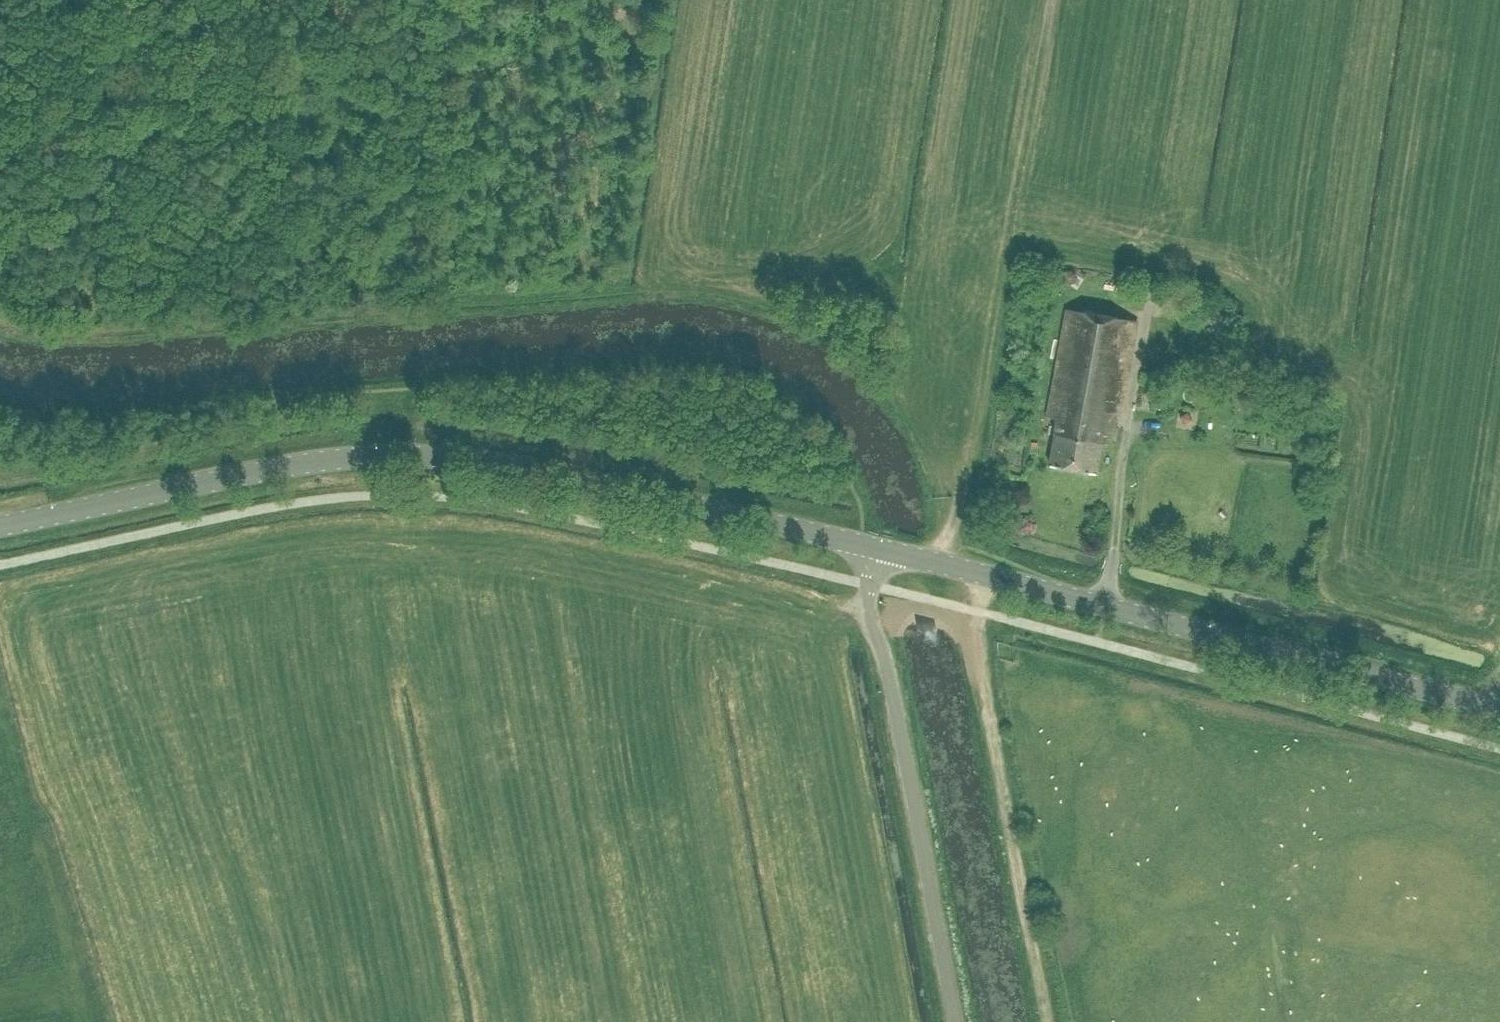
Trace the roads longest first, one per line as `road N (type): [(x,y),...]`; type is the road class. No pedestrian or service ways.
road 1 (secondary): [(0,527),(350,458),(425,457),(504,465),(868,546)]
road 2 (secondary): [(1499,710),(890,552)]
road 3 (track): [(1048,0),(980,413),(957,514),(934,563)]
road 4 (unclassified): [(955,1021),(886,670),(868,622),(868,546)]
road 5 (track): [(1046,1021),(981,673),(976,572)]

